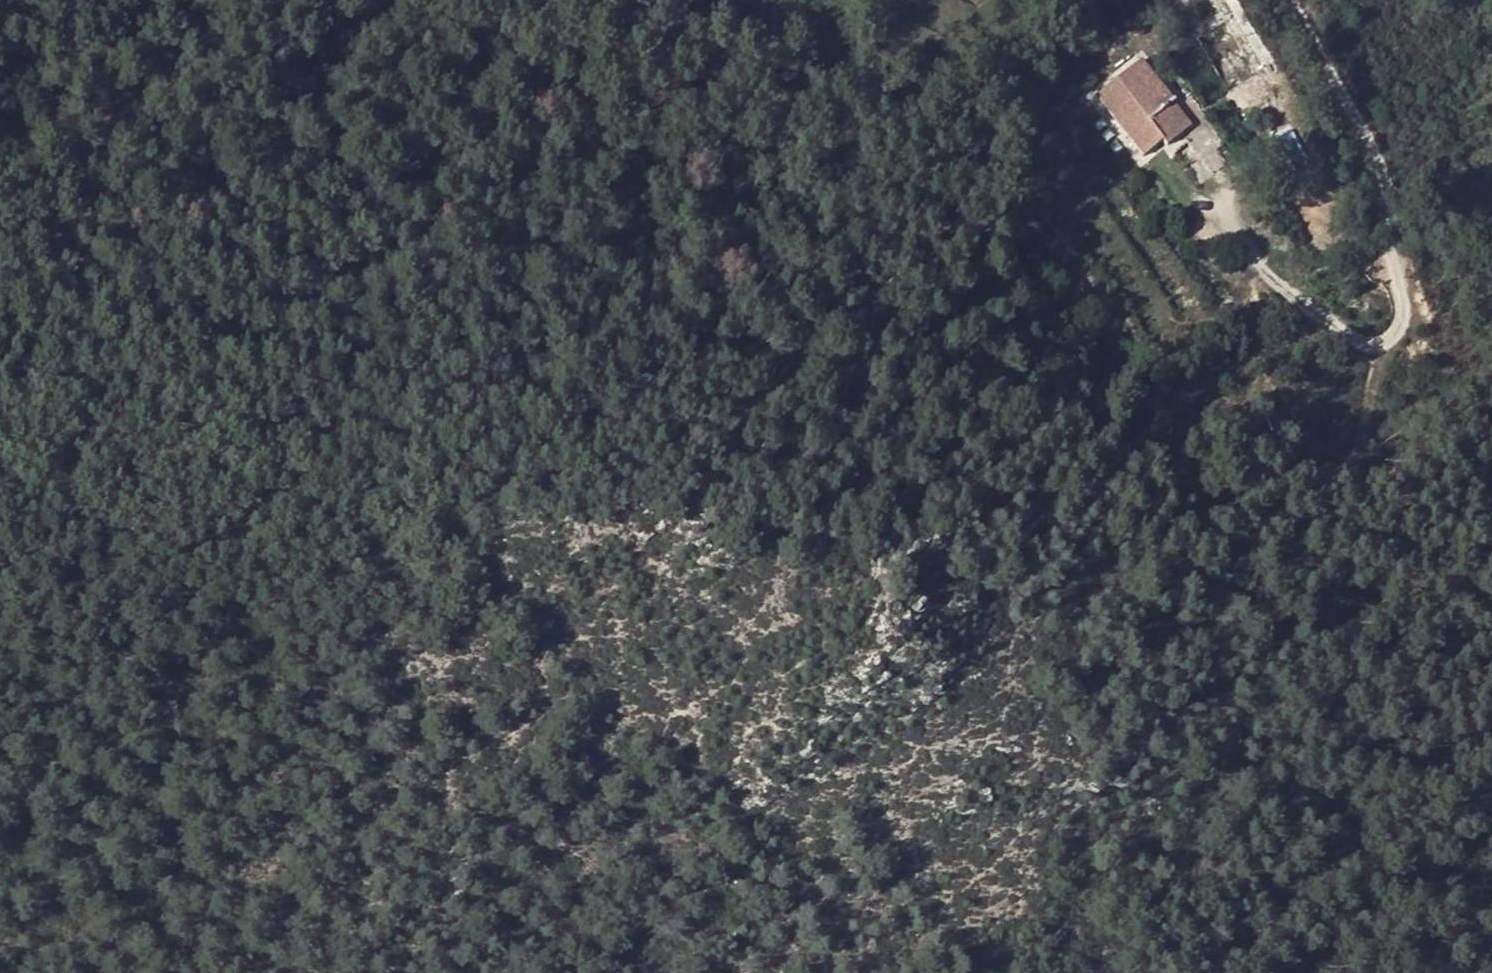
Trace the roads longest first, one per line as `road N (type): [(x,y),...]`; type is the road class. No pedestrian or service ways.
road 1 (track): [(1302,0),(1378,143)]

